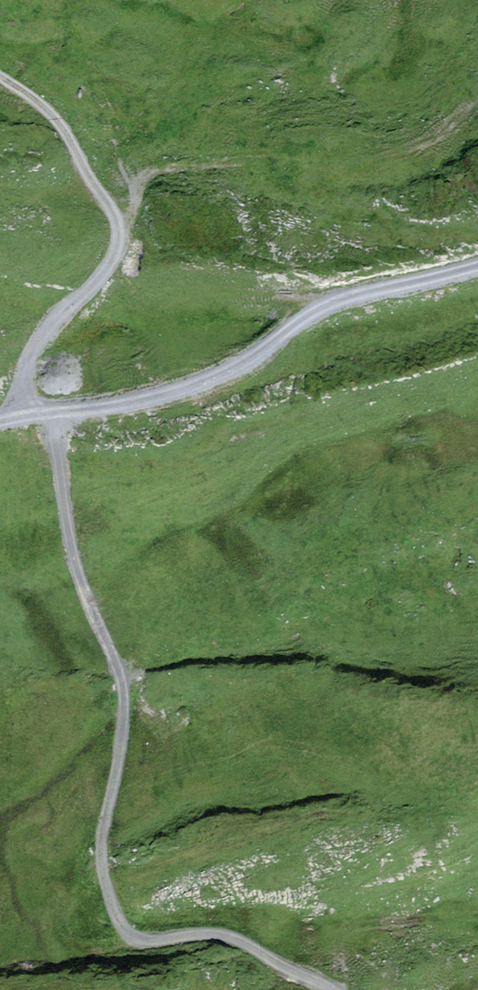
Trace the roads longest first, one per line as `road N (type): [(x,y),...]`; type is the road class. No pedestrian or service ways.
road 1 (track): [(125,673),(48,549),(11,419),(34,348),(108,266),(119,232),(55,116),(0,77)]
road 2 (track): [(477,266),(335,302),(235,366),(165,394),(0,422)]
road 3 (track): [(125,673),(100,856),(120,924),(150,940),(226,935),(333,989)]

